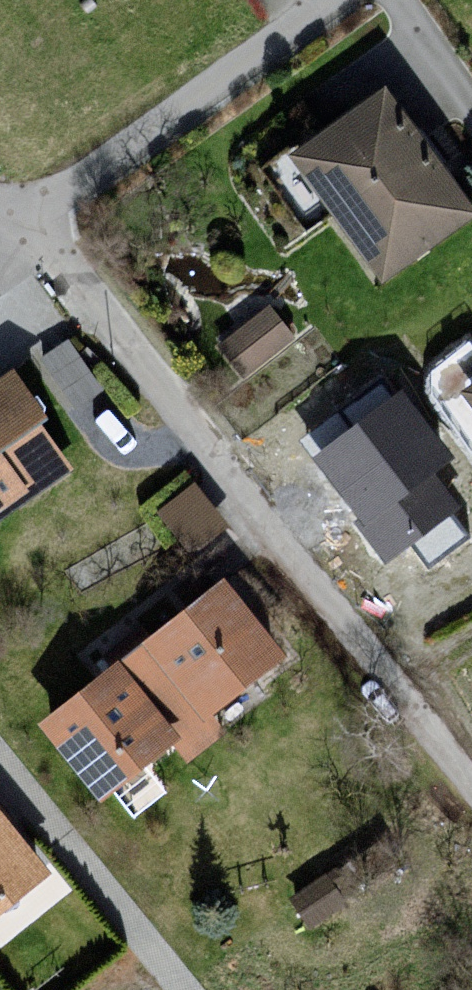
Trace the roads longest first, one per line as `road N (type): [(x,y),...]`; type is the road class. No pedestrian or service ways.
road 1 (residential): [(22,217),(471,800)]
road 2 (residential): [(327,0),(22,217)]

